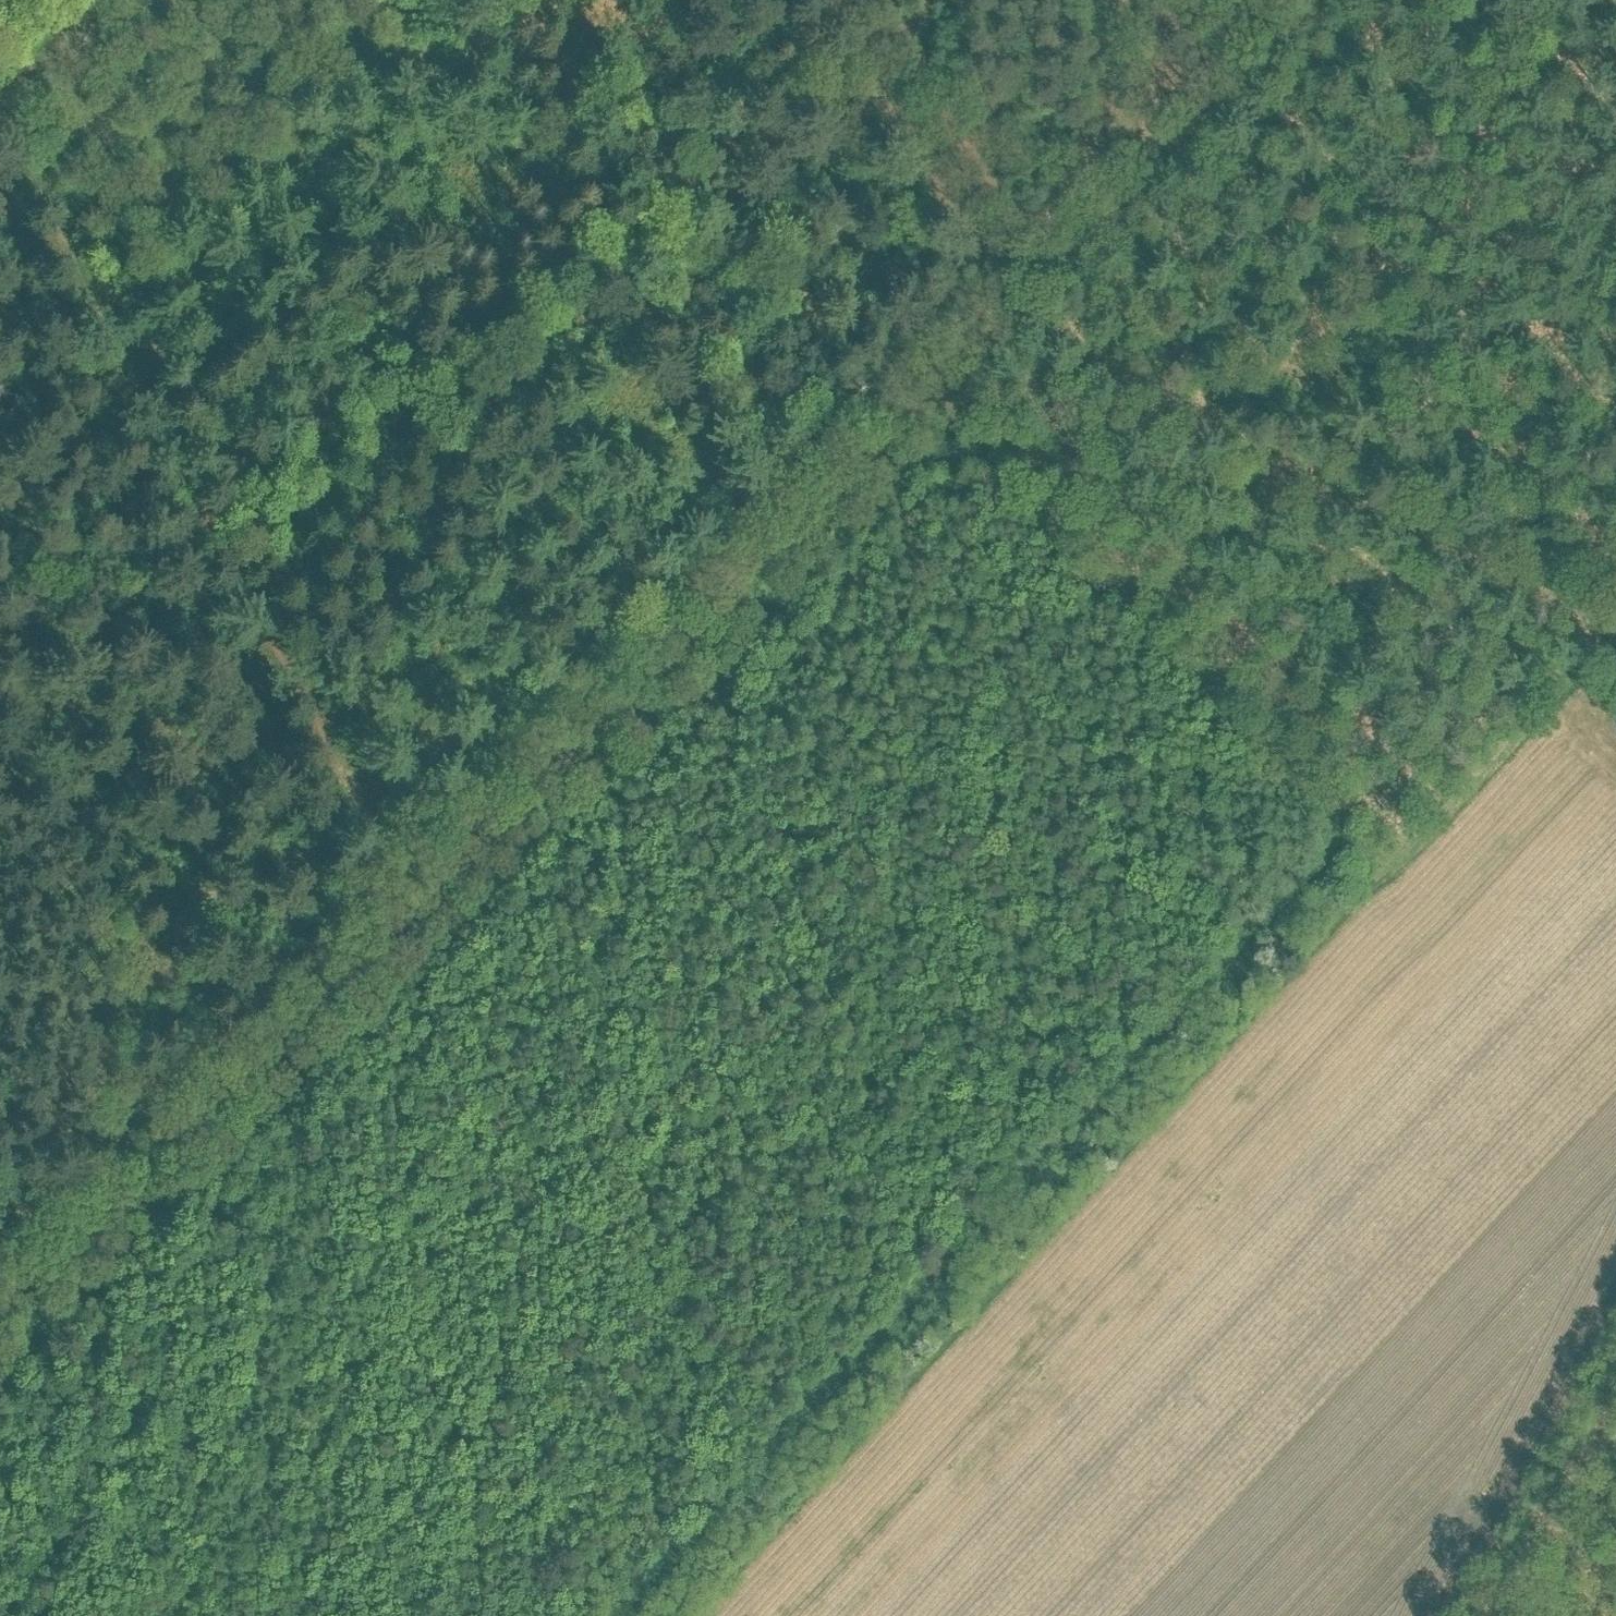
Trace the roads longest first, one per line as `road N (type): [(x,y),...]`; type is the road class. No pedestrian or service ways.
road 1 (track): [(1026,301),(859,478),(404,920)]
road 2 (track): [(1026,301),(1144,405),(1195,436),(1615,630)]
road 3 (track): [(404,920),(0,1313)]
road 4 (track): [(1331,0),(1026,301)]
road 5 (track): [(839,0),(956,206),(1026,301)]
road 6 (track): [(1512,1615),(1615,1421)]

